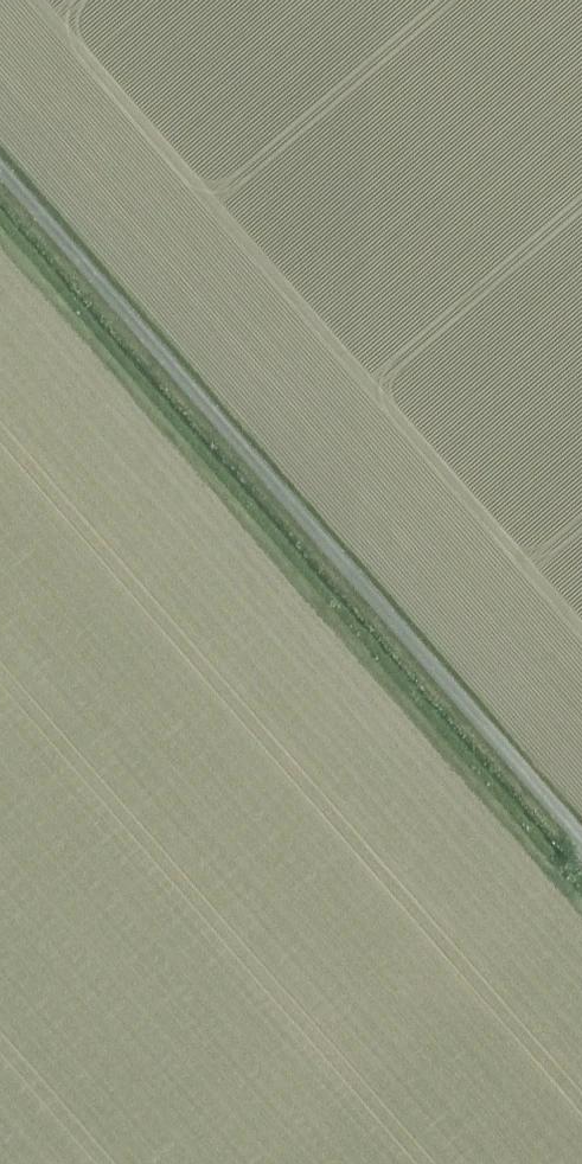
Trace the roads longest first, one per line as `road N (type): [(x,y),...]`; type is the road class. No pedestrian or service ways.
road 1 (unclassified): [(581,836),(0,163)]

